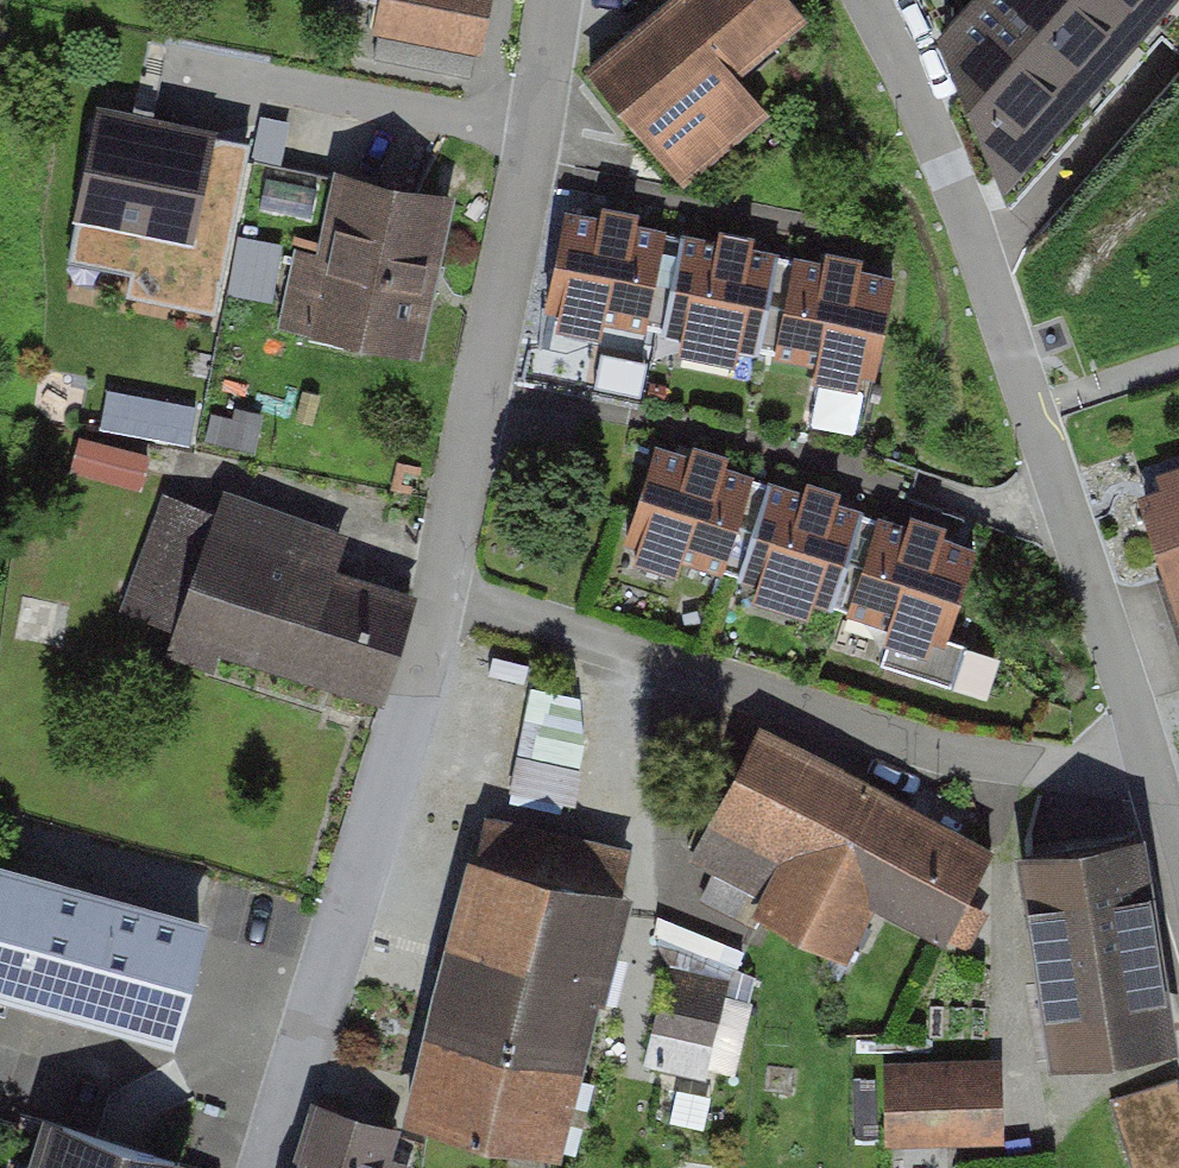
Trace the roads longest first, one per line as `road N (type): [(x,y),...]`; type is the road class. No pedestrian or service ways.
road 1 (residential): [(862,0),(921,107),(1140,750)]
road 2 (unclassified): [(1140,750),(996,765),(435,592)]
road 3 (residential): [(435,592),(481,389),(552,0)]
road 4 (residential): [(265,1167),(435,592)]
road 5 (track): [(1027,409),(1178,358)]
road 6 (residential): [(1140,750),(1178,866)]

